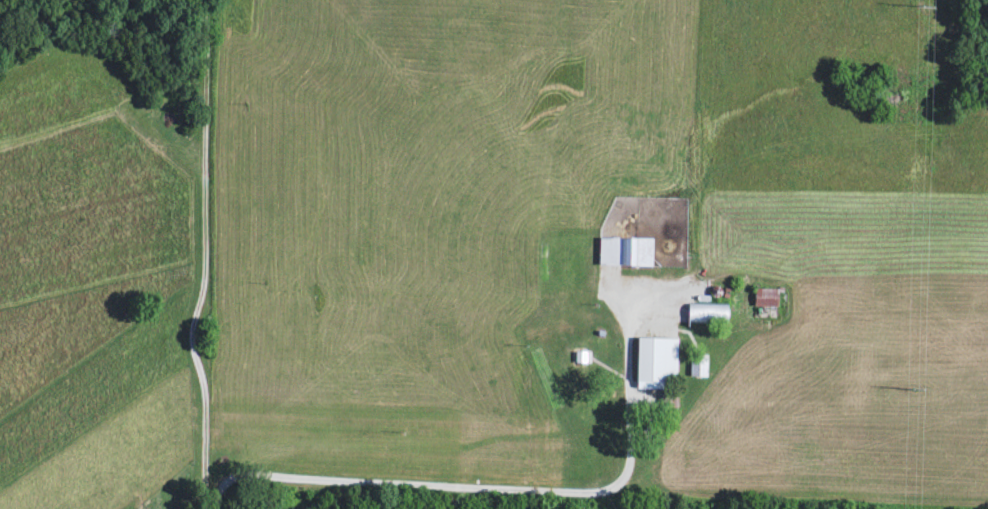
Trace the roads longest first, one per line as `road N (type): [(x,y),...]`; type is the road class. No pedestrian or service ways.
road 1 (residential): [(225,508),(231,482),(246,479),(523,494),(620,490),(635,455),(633,312)]
road 2 (residential): [(209,508),(207,390),(197,347),(210,279),(213,0)]

